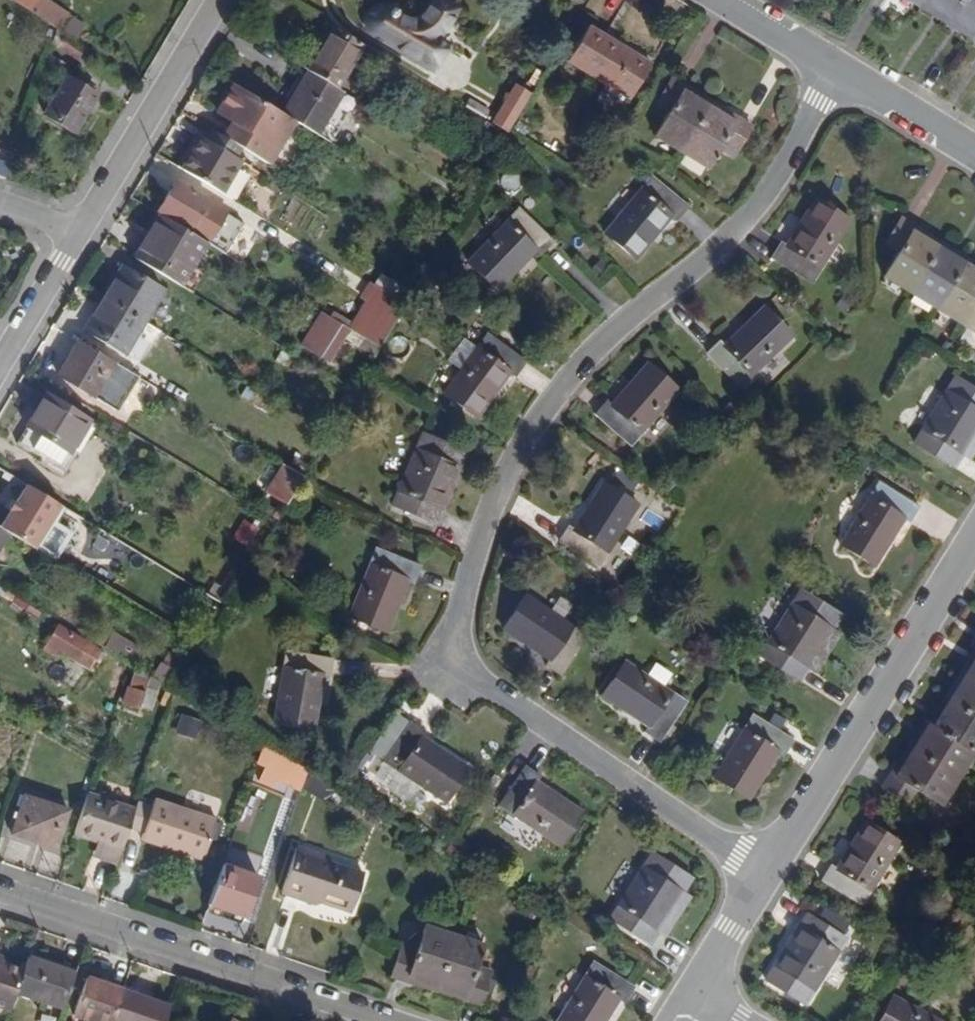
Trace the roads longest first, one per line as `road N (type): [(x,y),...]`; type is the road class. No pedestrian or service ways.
road 1 (residential): [(765,876),(500,695),(466,646),(465,618),(497,510),(538,430),(595,359),(774,186),(837,70)]
road 2 (residential): [(384,1020),(0,891)]
road 3 (residential): [(765,876),(974,551)]
road 4 (residential): [(81,230),(219,0)]
road 5 (residential): [(974,157),(837,70)]
road 6 (residential): [(0,360),(81,230)]
road 7 (residential): [(693,992),(765,876)]
road 8 (residential): [(837,70),(725,0)]

